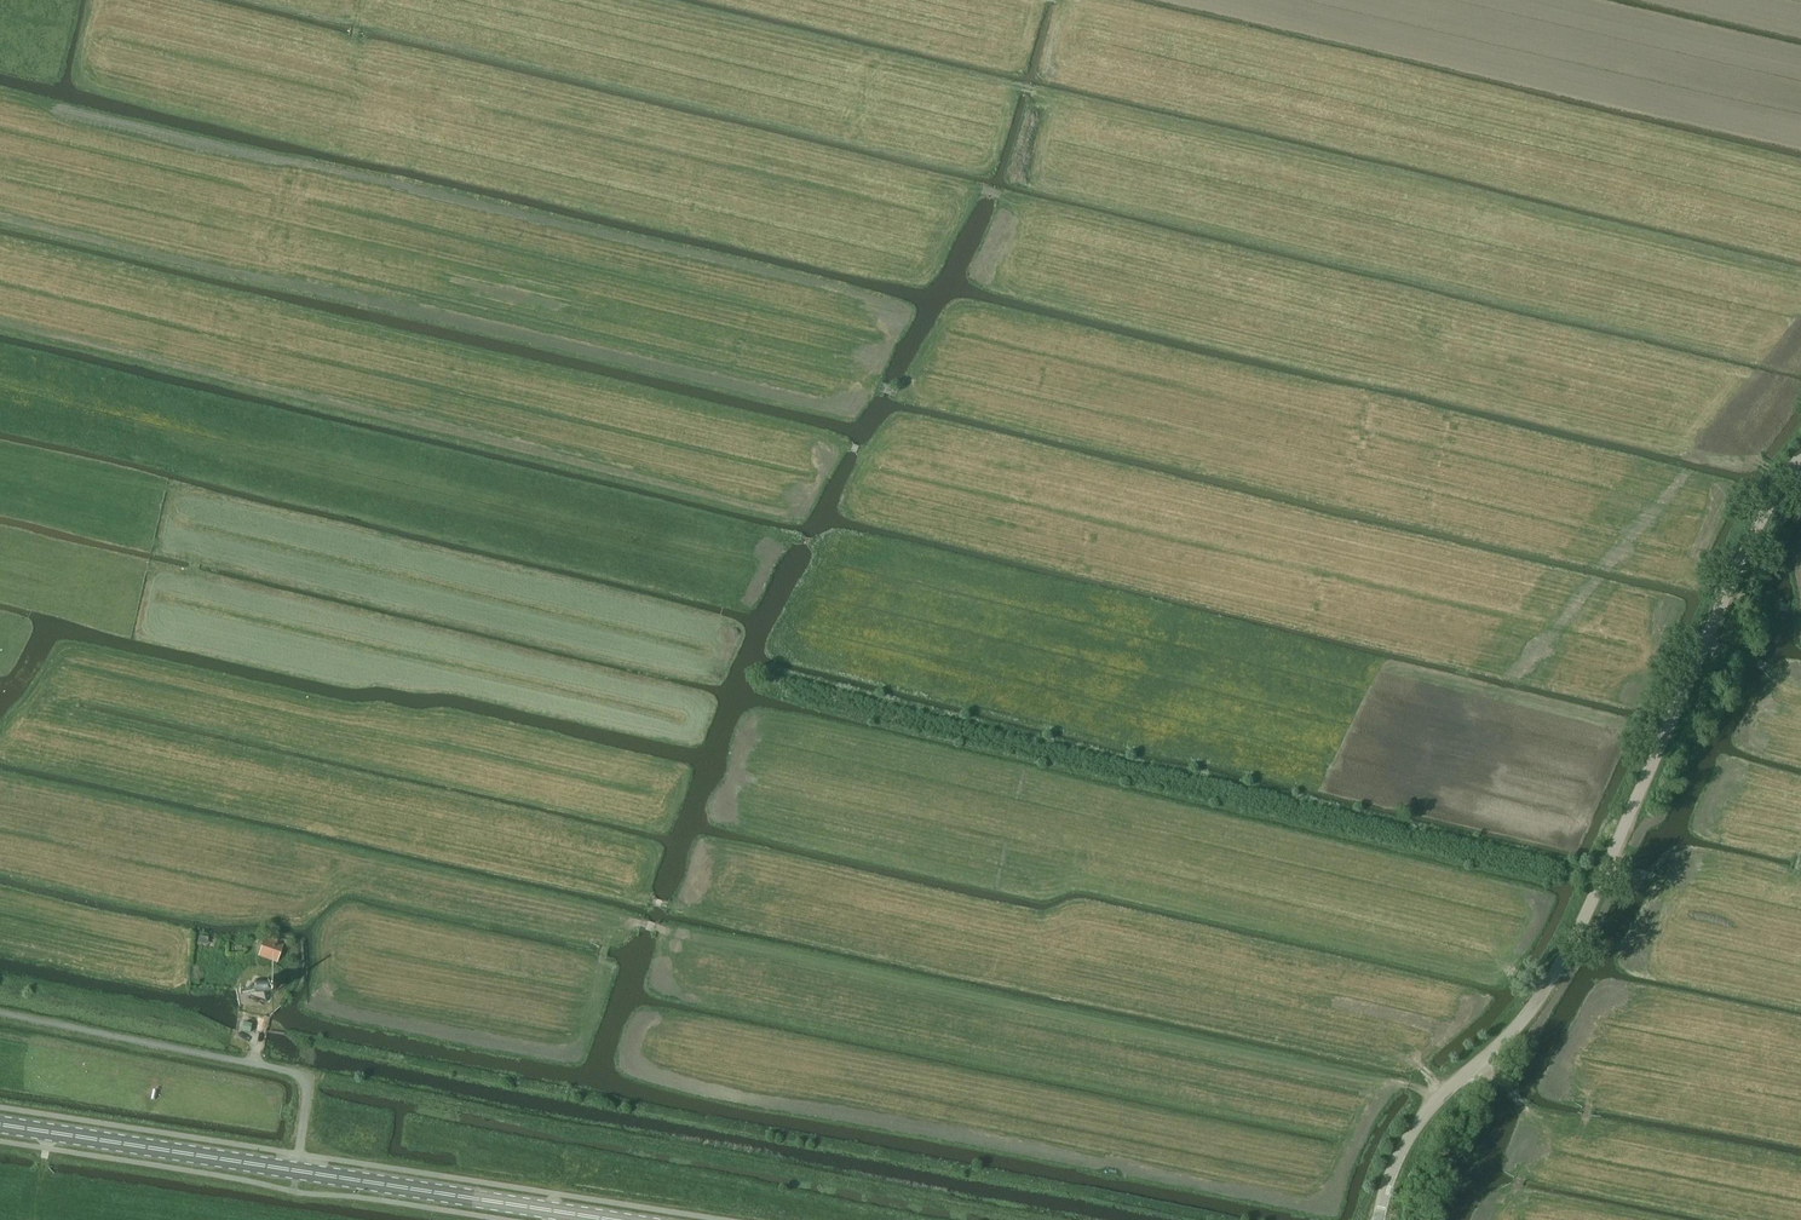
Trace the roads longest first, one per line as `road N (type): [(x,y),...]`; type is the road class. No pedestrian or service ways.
road 1 (unclassified): [(1379,1219),(1405,1144),(1424,1116),(1516,1028),(1561,963),(1767,508),(1800,456)]
road 2 (unclassified): [(297,1171),(308,1076),(0,1012)]
road 3 (primary): [(600,1219),(297,1171)]
road 4 (primary): [(297,1171),(0,1125)]

